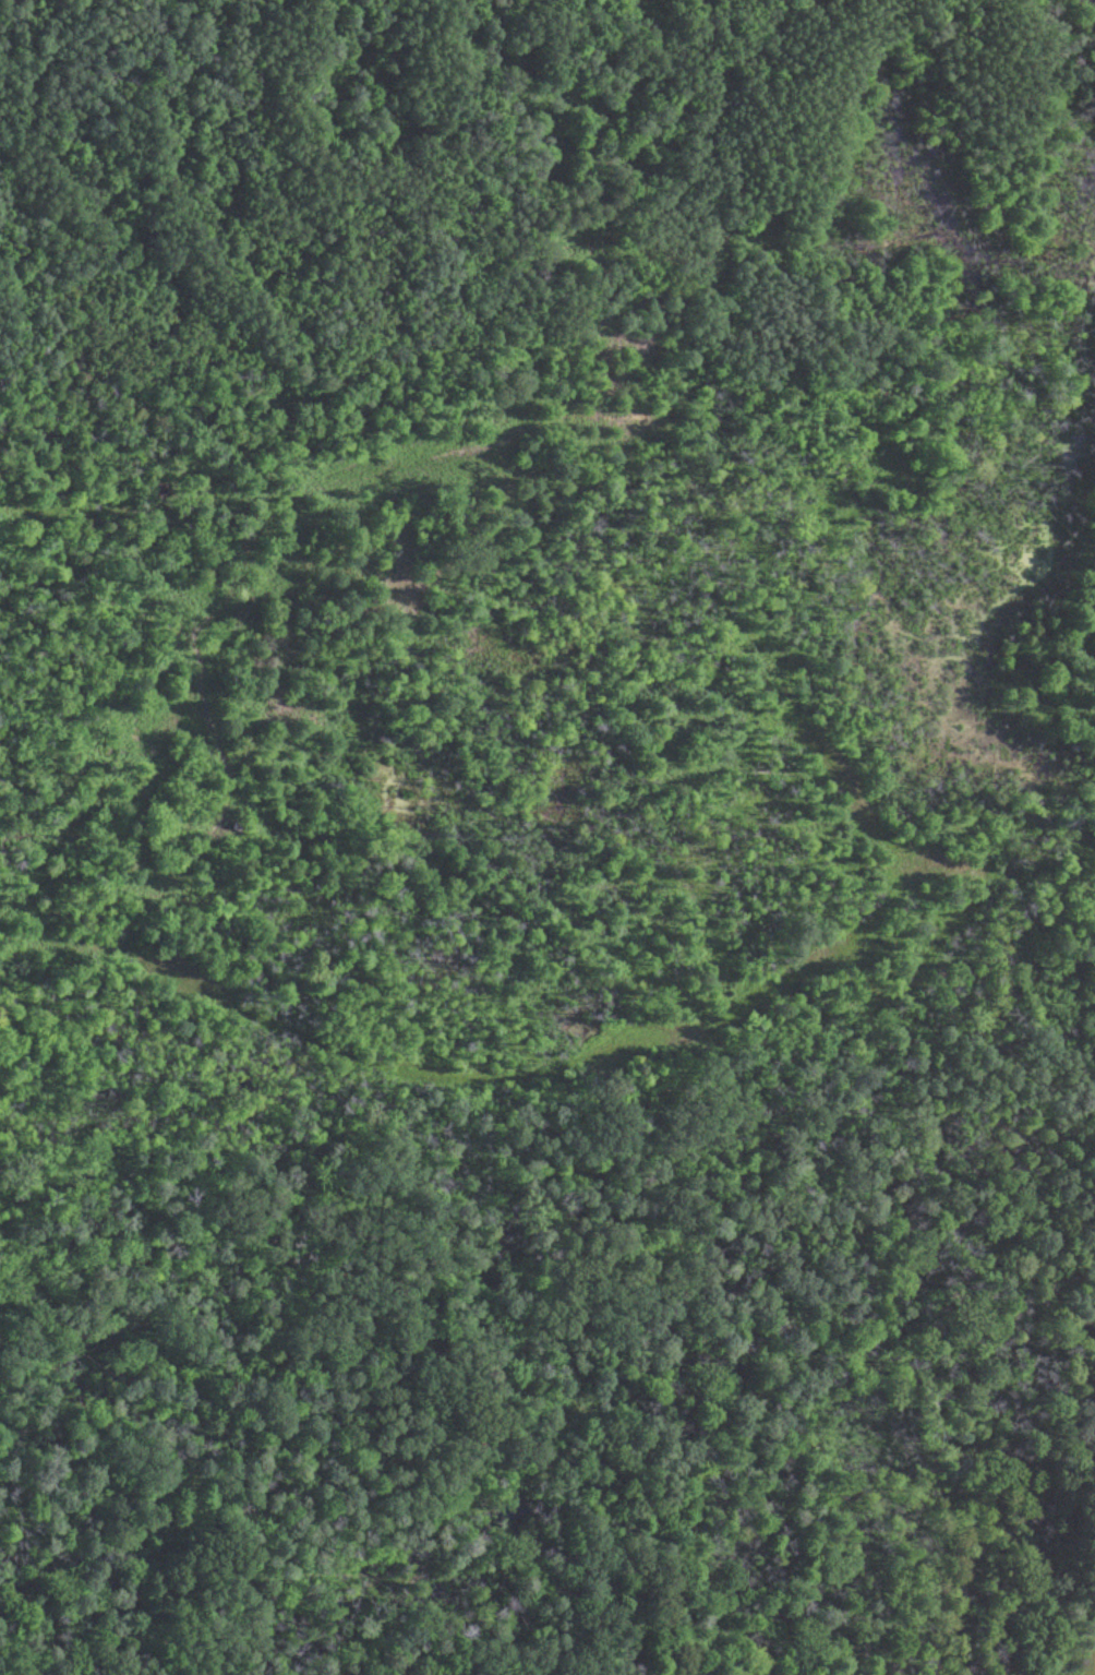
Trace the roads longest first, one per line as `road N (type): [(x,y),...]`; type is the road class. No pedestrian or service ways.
road 1 (residential): [(809,0),(793,15),(741,116)]

